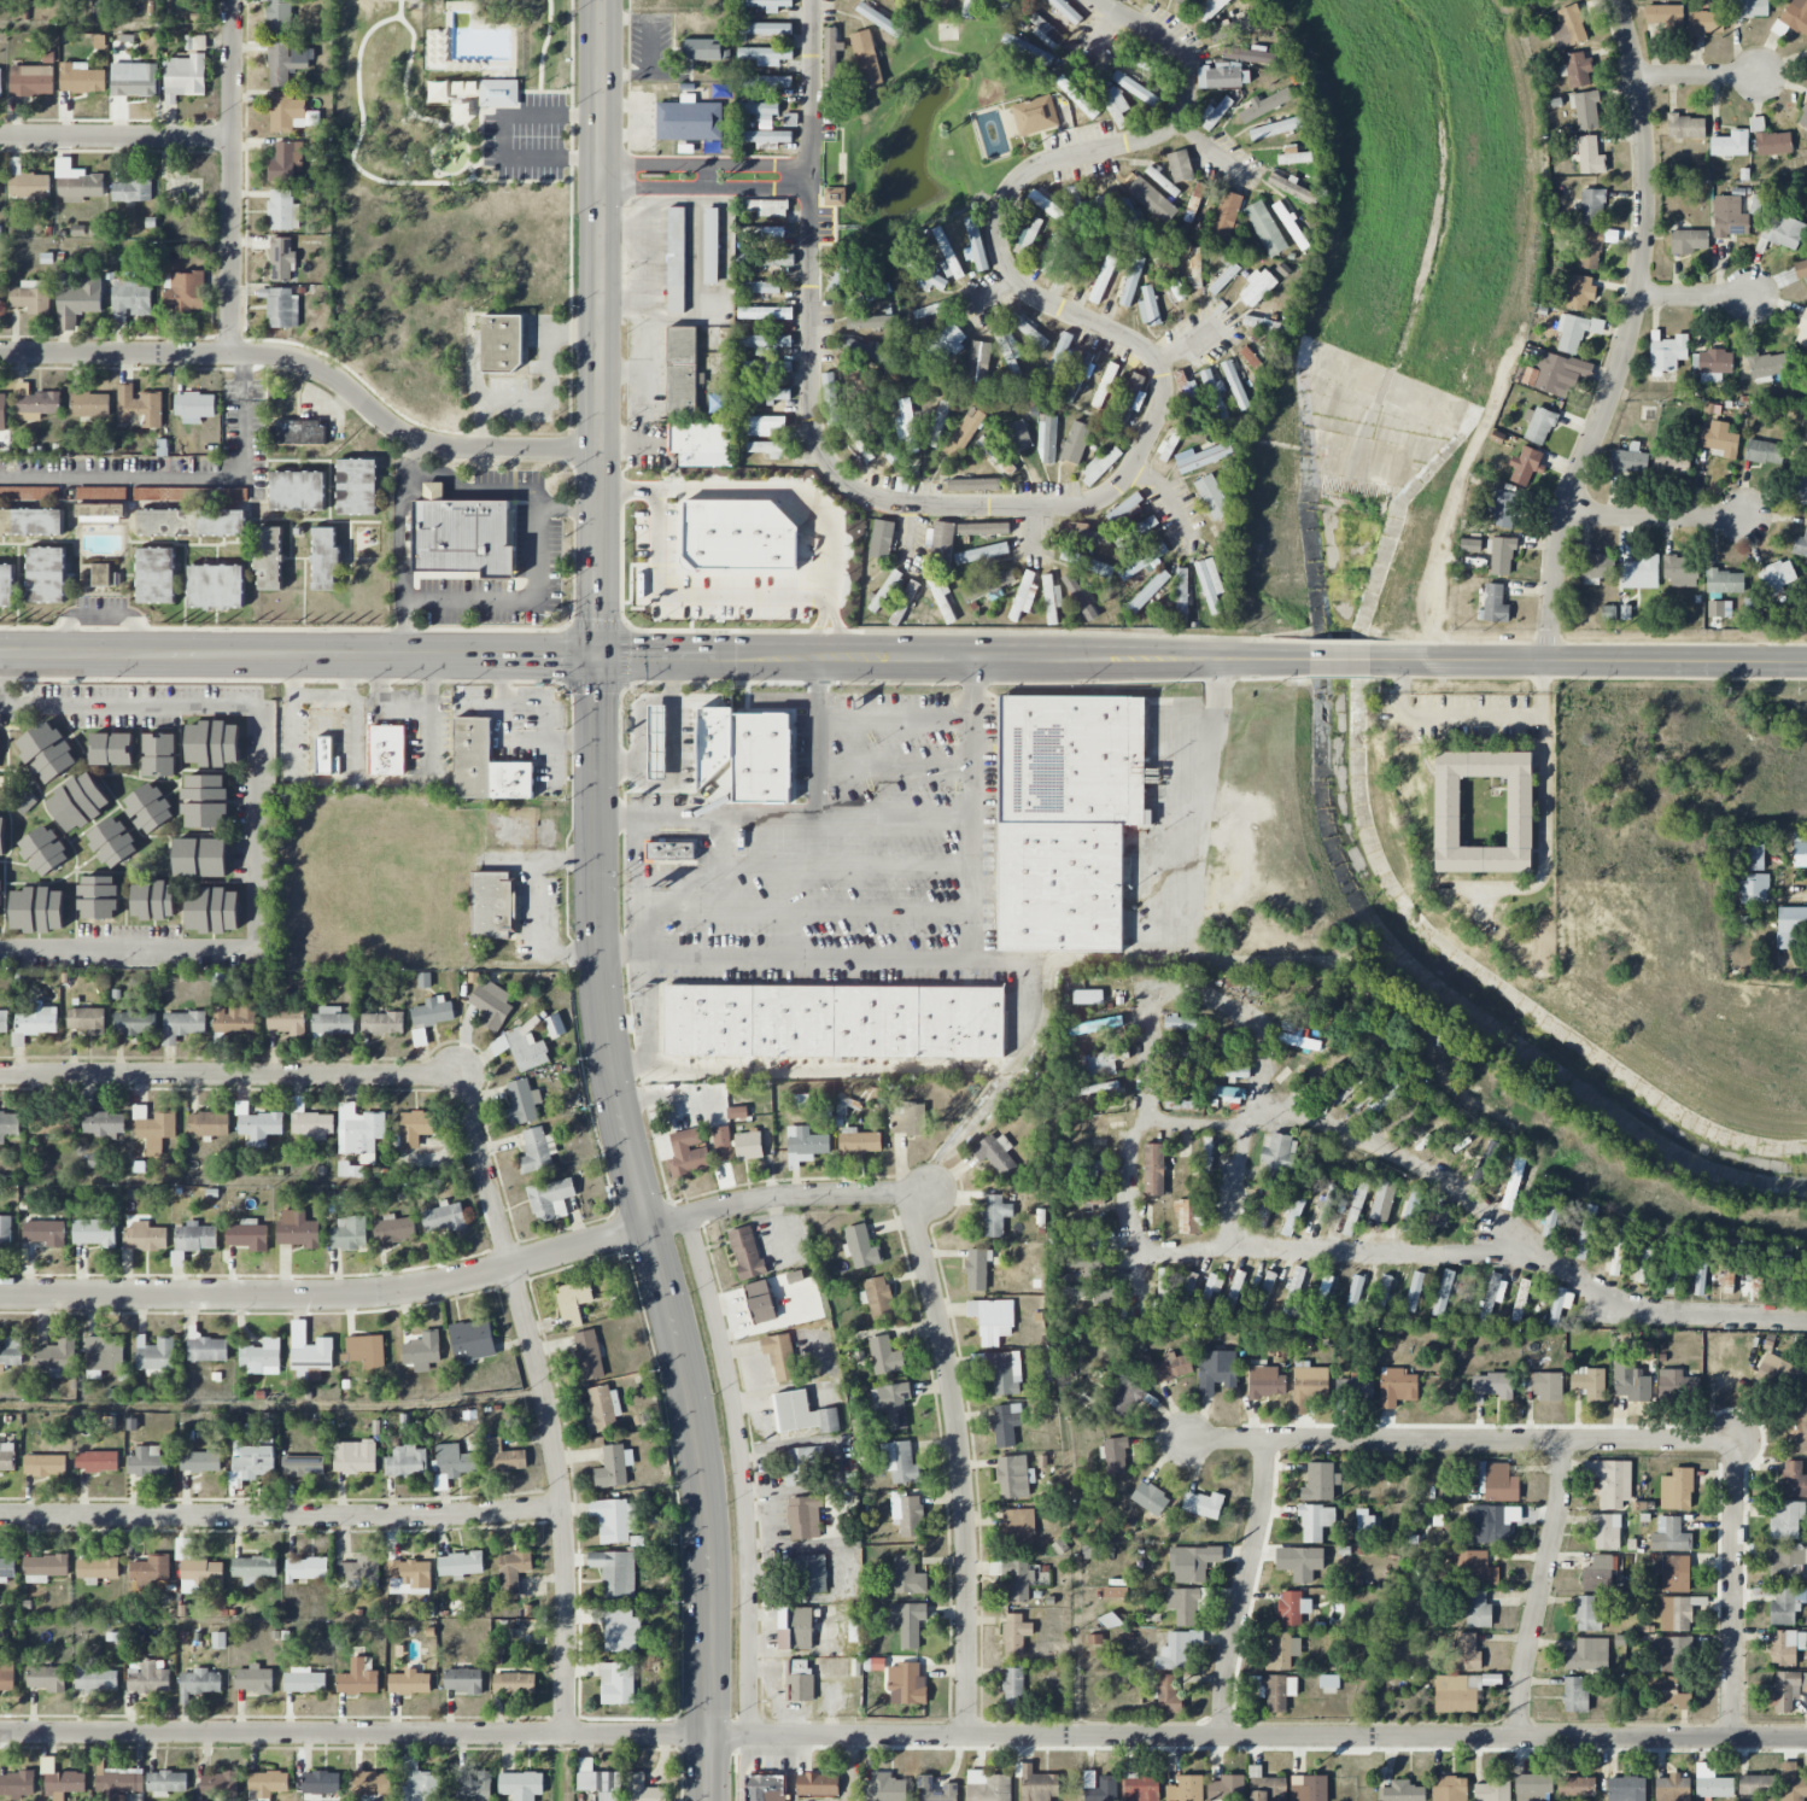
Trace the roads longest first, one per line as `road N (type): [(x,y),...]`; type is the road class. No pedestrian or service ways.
road 1 (residential): [(1806,1738),(0,1731)]
road 2 (secondary): [(709,1800),(701,1458),(620,1119),(601,1004),(597,656)]
road 3 (residential): [(0,1296),(388,1293),(511,1268),(721,1204),(911,1193)]
road 4 (residential): [(1618,0),(1637,76),(1647,212),(1633,317),(1554,561),(1548,662)]
road 5 (residential): [(461,1077),(549,1417),(565,1548),(563,1735)]
road 6 (secondary): [(597,656),(603,0)]
road 7 (residential): [(600,449),(439,448),(393,426),(327,375),(283,358),(0,354)]
road 8 (secondary): [(597,656),(0,654)]
road 9 (residential): [(561,1508),(457,1518),(0,1514)]
road 10 (residential): [(1738,1445),(1186,1442)]
road 11 (residential): [(911,1193),(952,1396),(964,1518),(965,1737)]
road 12 (residential): [(686,1214),(741,1464),(748,1735)]
road 13 (residential): [(461,1077),(0,1075)]
road 14 (secondary): [(1806,661),(1370,660)]
road 15 (residential): [(235,0),(233,356)]
road 16 (residential): [(1263,1442),(1222,1738)]
road 17 (residential): [(1563,1445),(1562,1491),(1522,1682),(1521,1739)]
road 18 (residential): [(1738,1445),(1730,1737)]
road 19 (secondary): [(1216,659),(972,657)]
road 20 (residential): [(234,138),(0,137)]
road 21 (secondary): [(823,657),(597,656)]
road 22 (residential): [(1747,519),(1607,519),(1567,504)]
road 23 (secondary): [(972,657),(823,657)]
road 24 (residential): [(1762,76),(1637,76)]

